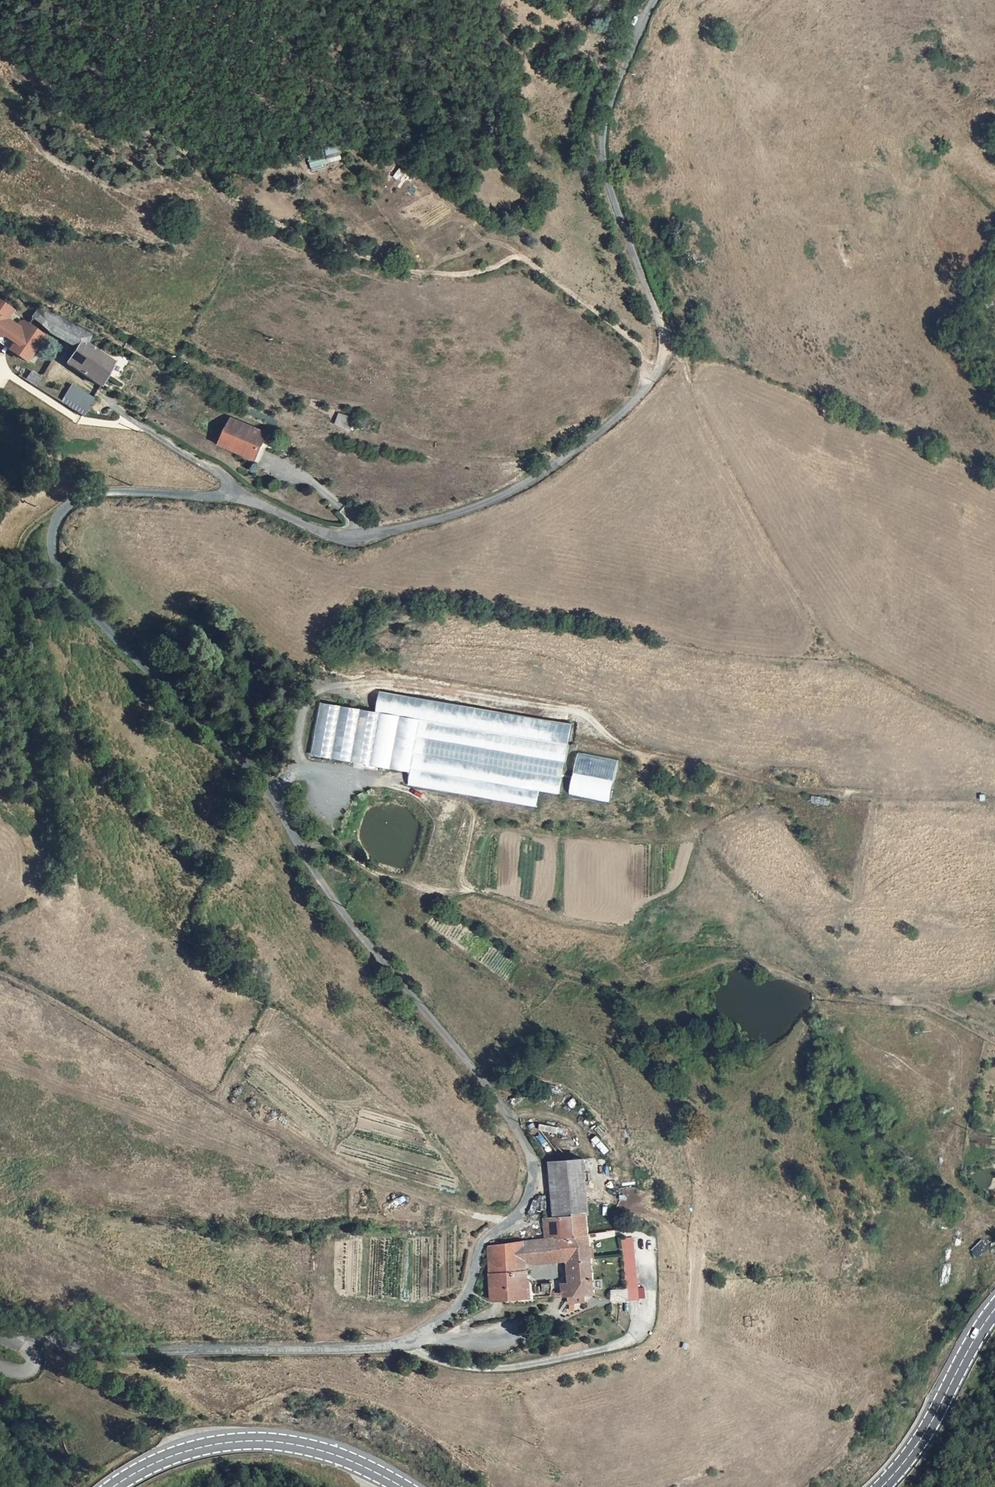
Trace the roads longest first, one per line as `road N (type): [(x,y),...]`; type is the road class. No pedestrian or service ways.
road 1 (unclassified): [(652,0),(603,127),(603,171),(657,357),(611,423),(512,491),(454,516),(360,535),(334,535),(238,496),(111,492),(72,502),(52,532),(70,595),(255,770),(351,928),(484,1081),(531,1157),(535,1178),(526,1201),(485,1240),(469,1287),(448,1313),(407,1345),(110,1351),(8,1334)]
road 2 (track): [(283,814),(294,729),(311,690),(361,682),(581,715),(614,743),(784,787),(845,797),(994,800)]
road 3 (track): [(0,28),(57,81),(273,229),(396,275),(492,277),(518,264),(633,346),(636,398)]
road 4 (track): [(0,971),(147,1048),(357,1176),(511,1219)]
road 5 (track): [(657,357),(676,368),(768,553),(828,647),(994,737)]
road 6 (secondary): [(407,1486),(329,1450),(253,1440),(184,1451),(111,1486)]
road 7 (secondary): [(994,1311),(929,1426),(881,1486)]

